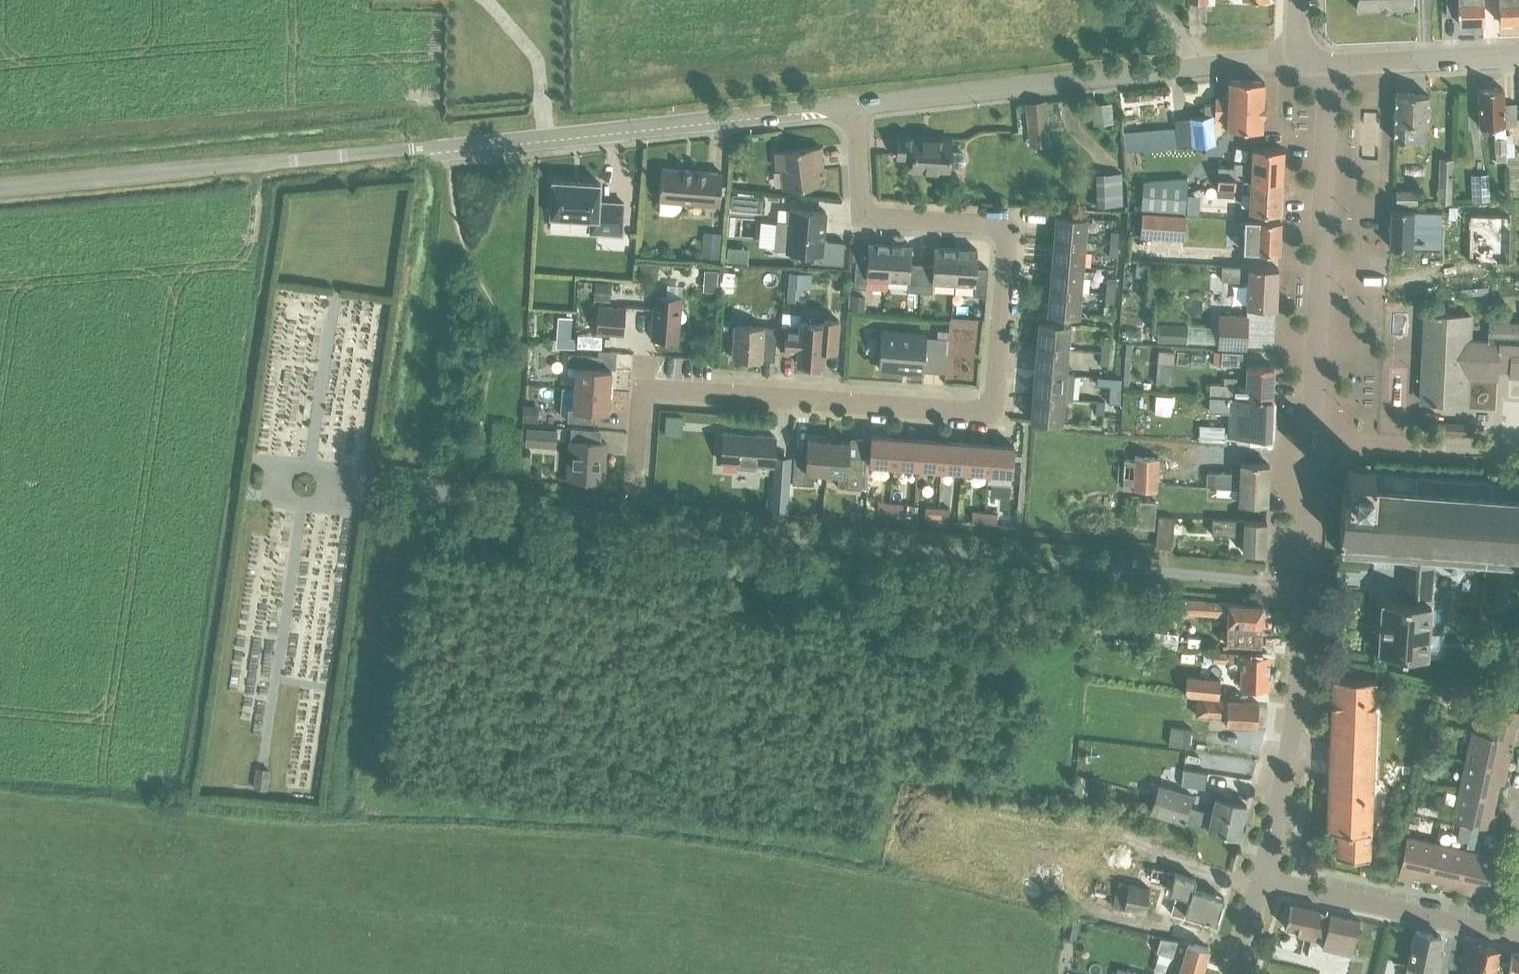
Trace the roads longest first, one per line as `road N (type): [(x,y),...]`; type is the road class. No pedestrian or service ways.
road 1 (residential): [(851,105),(857,199),(877,219),(990,225),(1005,245),(996,394),(965,415),(664,390),(641,403),(633,516)]
road 2 (tertiary): [(0,189),(851,105)]
road 3 (residential): [(1262,882),(1293,744),(1329,63)]
road 4 (tertiary): [(851,105),(1302,57)]
road 5 (residential): [(1509,936),(1262,882)]
road 6 (tertiary): [(1329,63),(1518,54)]

